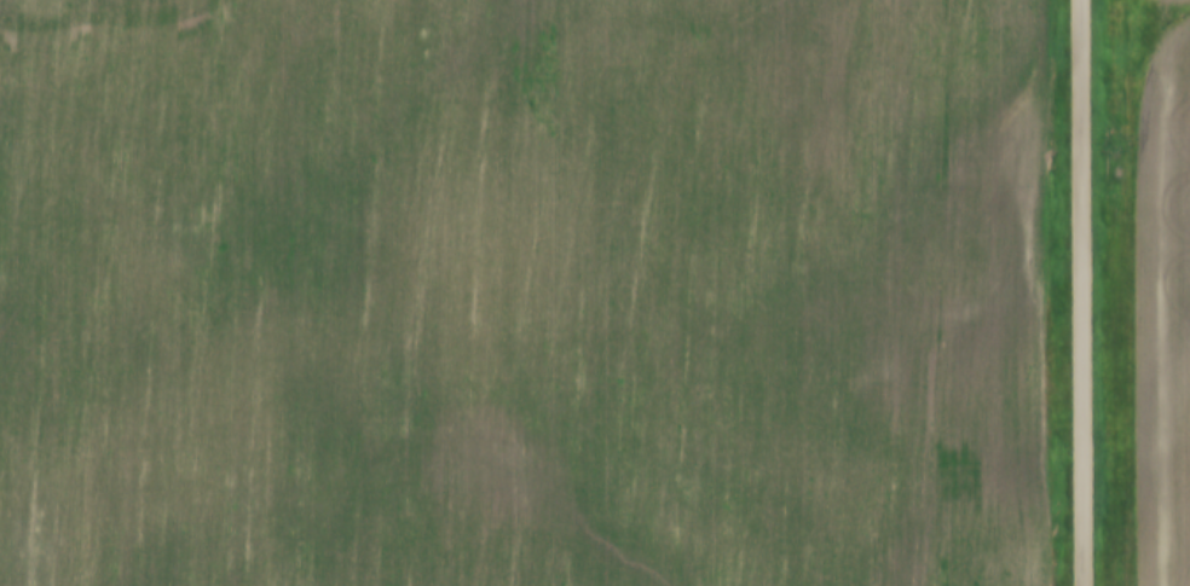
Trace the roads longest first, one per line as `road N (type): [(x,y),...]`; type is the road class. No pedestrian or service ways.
road 1 (residential): [(1082,585),(1080,0)]

